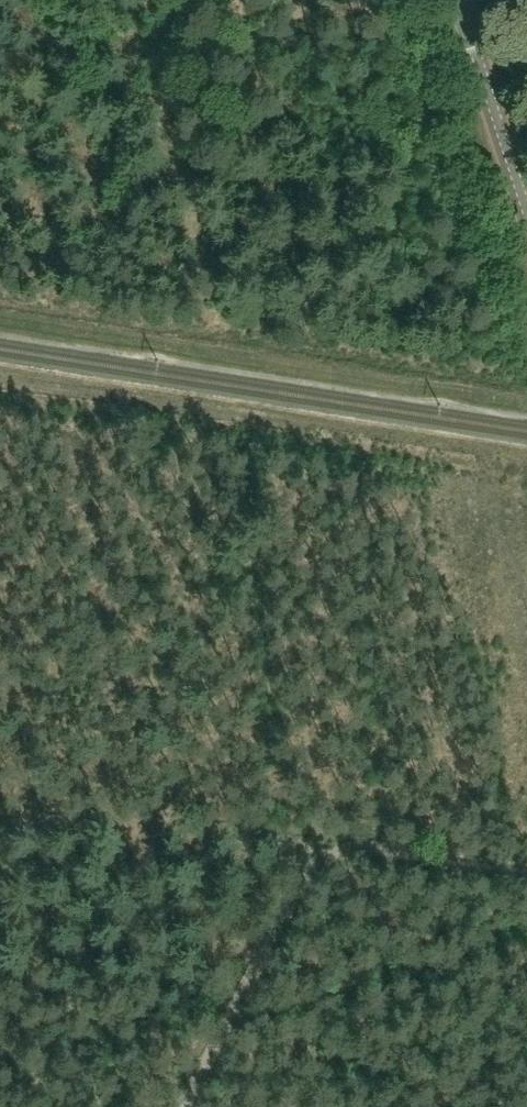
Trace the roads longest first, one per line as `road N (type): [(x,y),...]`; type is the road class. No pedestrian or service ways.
road 1 (track): [(0,815),(526,867)]
road 2 (track): [(319,847),(176,1106)]
road 3 (tertiary): [(526,211),(462,0)]

